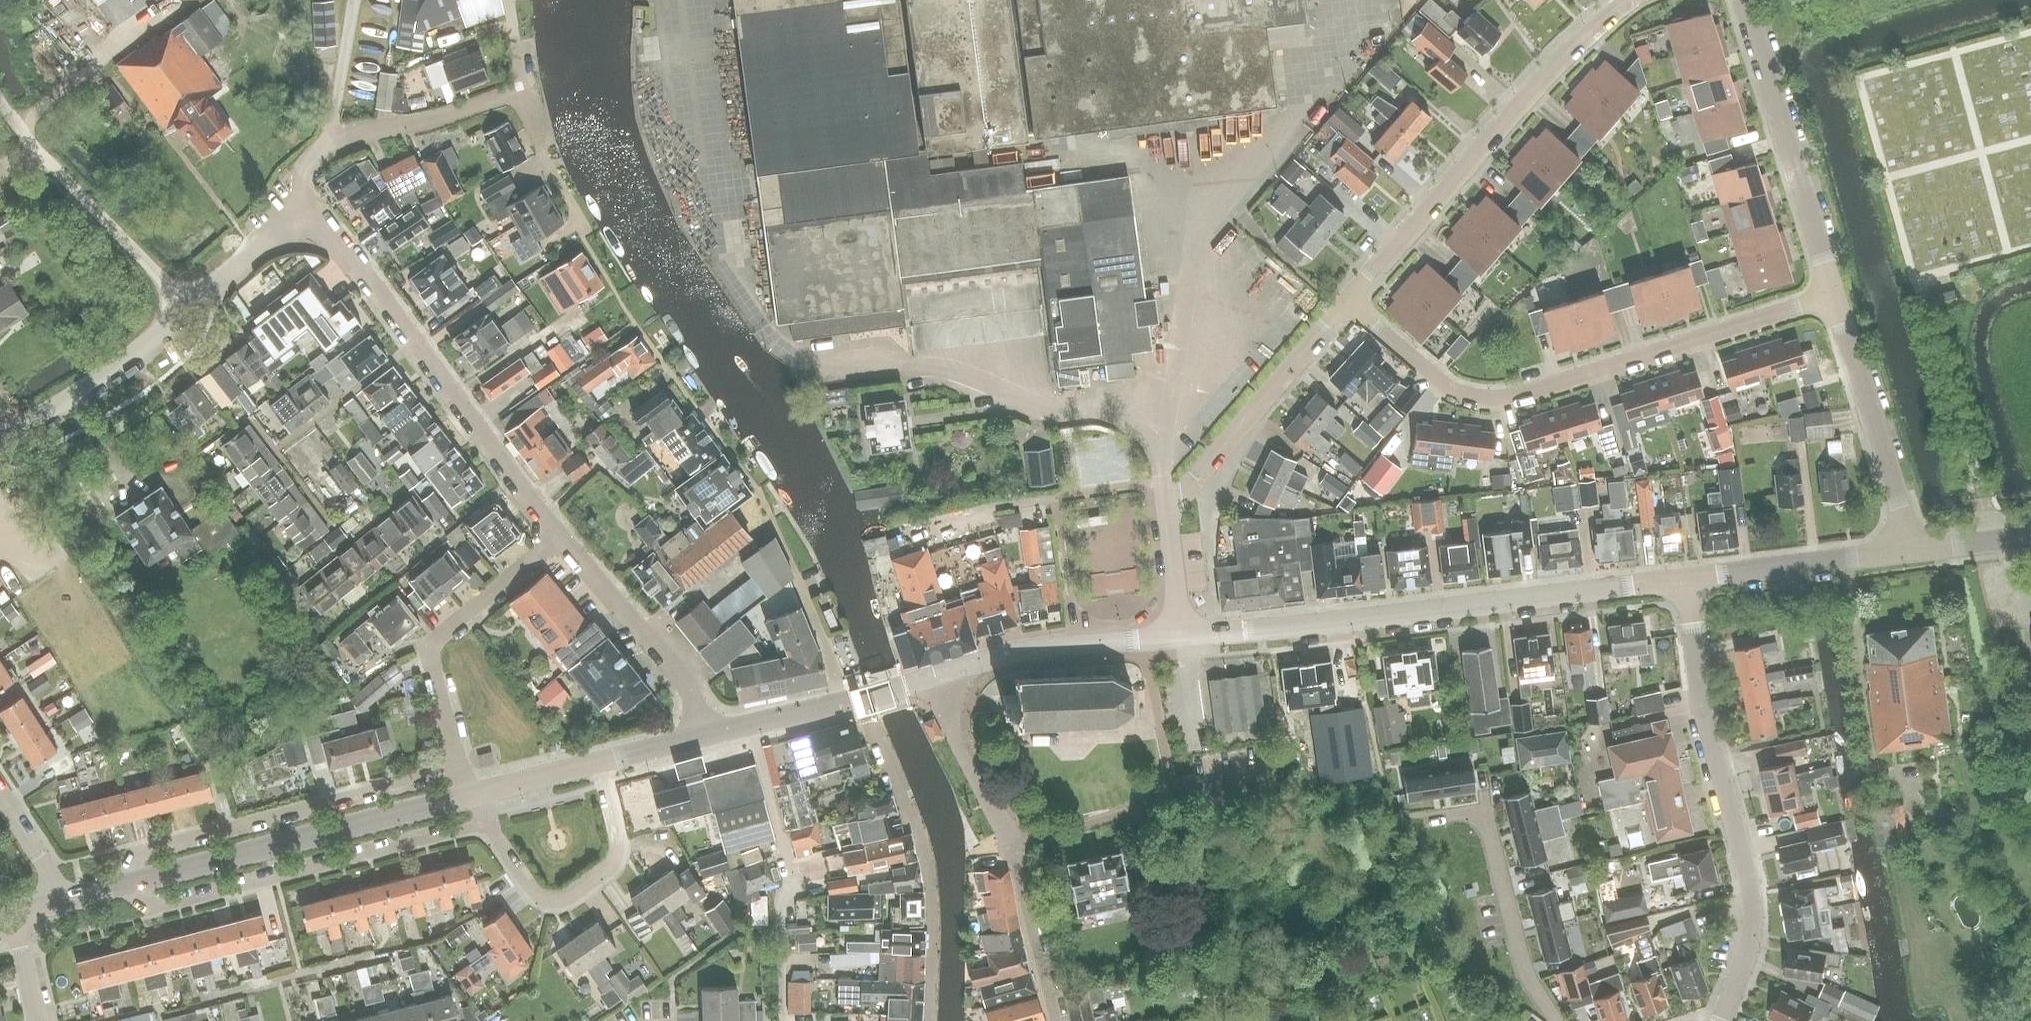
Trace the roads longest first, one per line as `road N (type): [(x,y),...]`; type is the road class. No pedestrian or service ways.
road 1 (residential): [(1834,295),(1495,399),(1443,383),(1345,300)]
road 2 (secondary): [(1182,635),(1684,578)]
road 3 (tertiary): [(1720,1020),(1746,955),(1753,903),(1704,712),(1684,578)]
road 4 (secondary): [(65,899),(469,796)]
road 5 (residential): [(305,210),(378,292),(559,536)]
road 6 (residential): [(1345,300),(1549,67),(1620,0)]
road 7 (residential): [(858,699),(927,858),(930,1020)]
road 8 (residential): [(469,796),(428,646),(559,536)]
road 9 (residential): [(1834,295),(1742,0)]
road 10 (unclassified): [(193,310),(0,100)]
road 11 (residential): [(1561,1020),(1529,969),(1484,809),(1427,817)]
road 12 (unclassified): [(305,210),(299,175),(333,141),(440,118),(520,88)]
road 13 (residential): [(1166,507),(1345,300)]
road 14 (residential): [(1913,551),(1834,295)]
road 15 (residential): [(559,536),(690,688),(704,736)]
road 16 (secondary): [(937,676),(1047,648),(1182,635)]
road 17 (secondary): [(469,796),(704,736)]
road 18 (secondary): [(1684,578),(1913,551)]
road 19 (residential): [(0,432),(193,310)]
road 20 (unclassified): [(1013,843),(958,742),(937,676)]
road 21 (residential): [(1057,1020),(1013,843)]
road 22 (secondary): [(704,736),(858,699)]
road 23 (residential): [(586,227),(520,88)]
road 24 (residential): [(193,310),(305,210)]
road 25 (unclassified): [(1182,635),(1166,507)]

